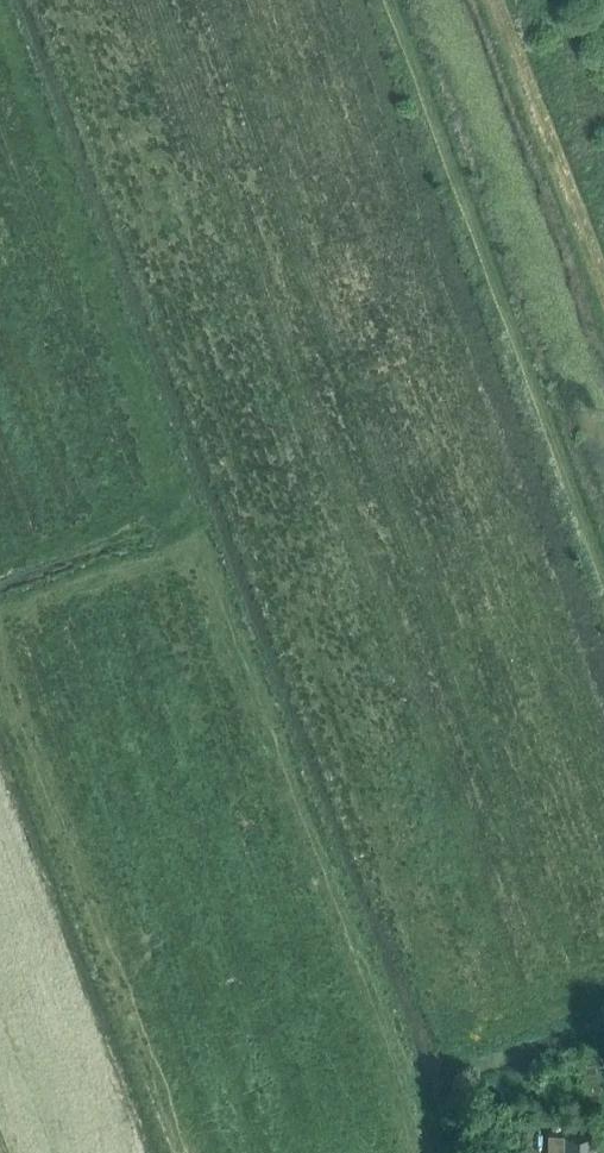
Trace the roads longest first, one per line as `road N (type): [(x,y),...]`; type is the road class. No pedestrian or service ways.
road 1 (track): [(398,0),(603,571)]

